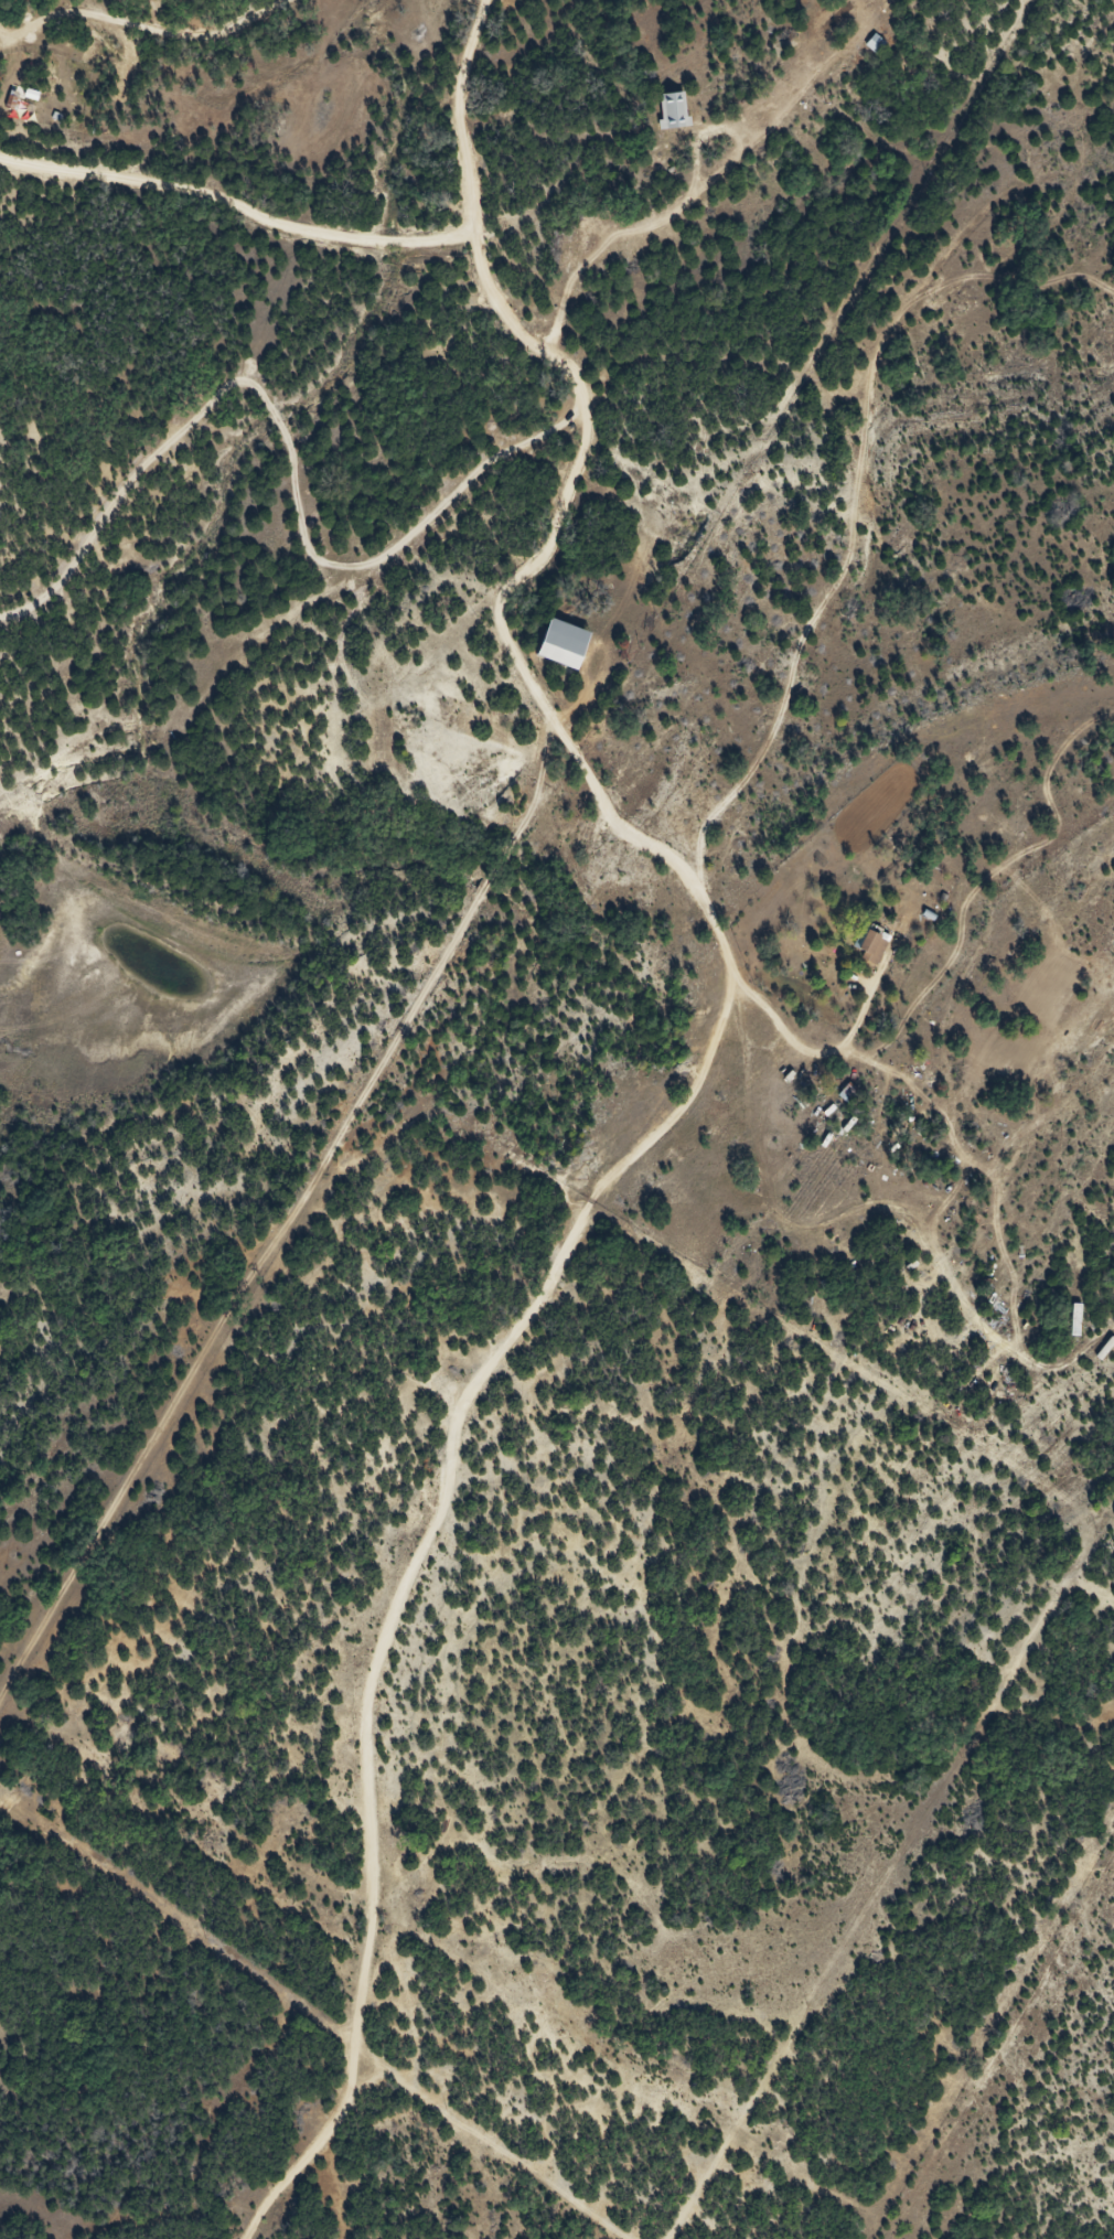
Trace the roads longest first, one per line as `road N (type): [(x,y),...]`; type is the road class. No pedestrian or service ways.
road 1 (track): [(248,2238),(347,2103),(378,1862),(364,1731),(386,1618),(454,1499),(470,1405),(566,1255),(630,1168),(678,1128),(705,1082),(726,1022),(728,969),(698,883),(704,832),(757,776),(846,557),(872,331),(920,271),(993,214),(1013,165),(1043,32),(1079,0)]

